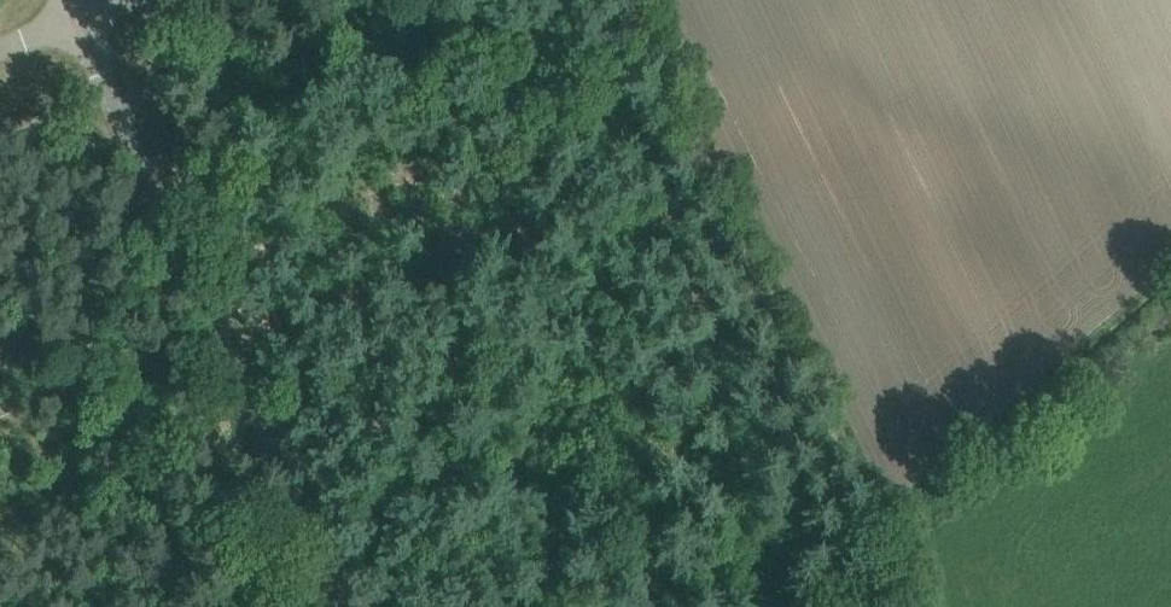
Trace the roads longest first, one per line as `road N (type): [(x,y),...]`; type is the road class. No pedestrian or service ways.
road 1 (unclassified): [(354,606),(73,17)]
road 2 (track): [(873,606),(931,520),(1170,314)]

